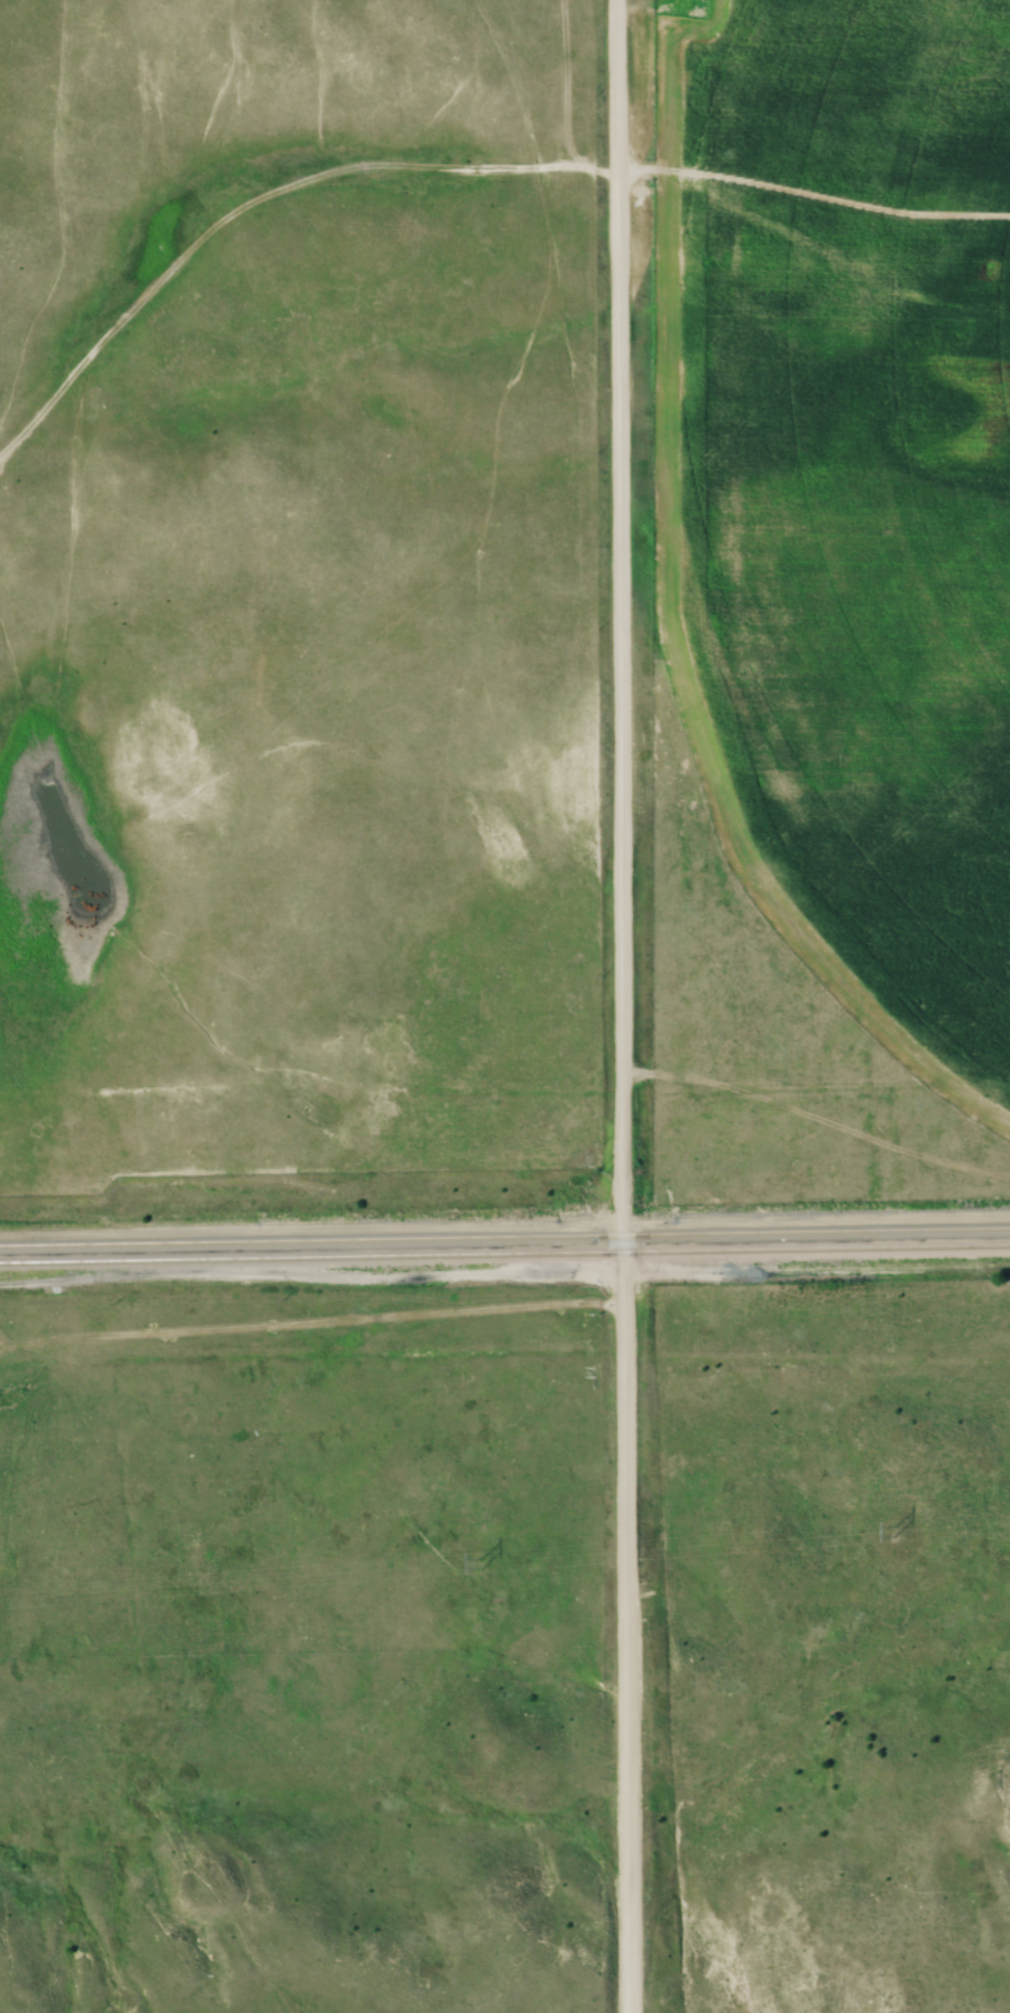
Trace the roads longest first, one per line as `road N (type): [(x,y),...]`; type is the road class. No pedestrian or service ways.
road 1 (residential): [(627,2012),(615,0)]

